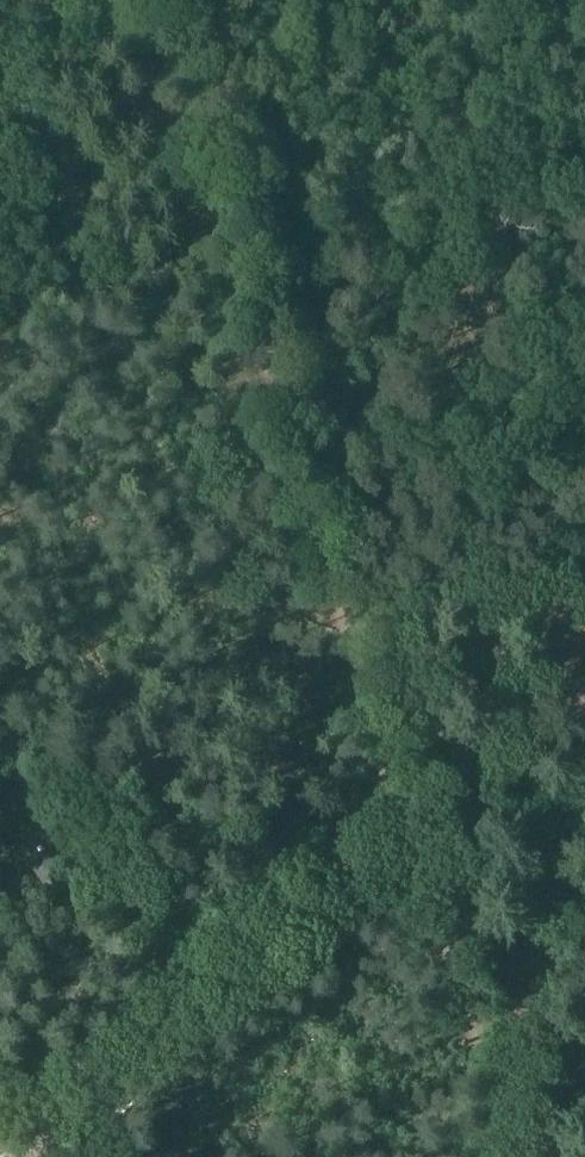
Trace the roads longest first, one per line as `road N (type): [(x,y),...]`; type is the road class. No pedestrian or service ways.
road 1 (track): [(514,1156),(157,0)]

